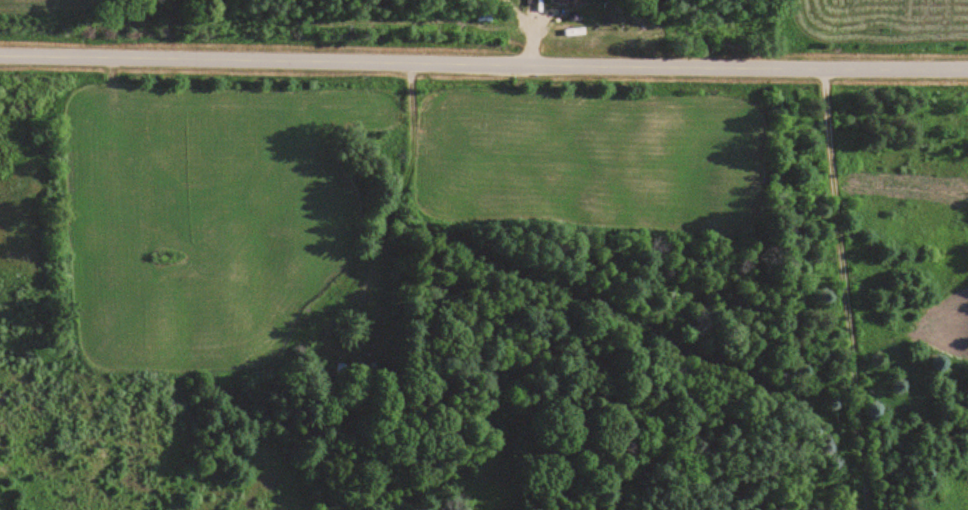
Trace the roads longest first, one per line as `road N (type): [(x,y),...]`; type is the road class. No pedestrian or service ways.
road 1 (residential): [(967,66),(0,55)]
road 2 (residential): [(160,58),(170,131),(92,138),(2,201),(39,281)]
road 3 (residential): [(538,65),(554,229)]

